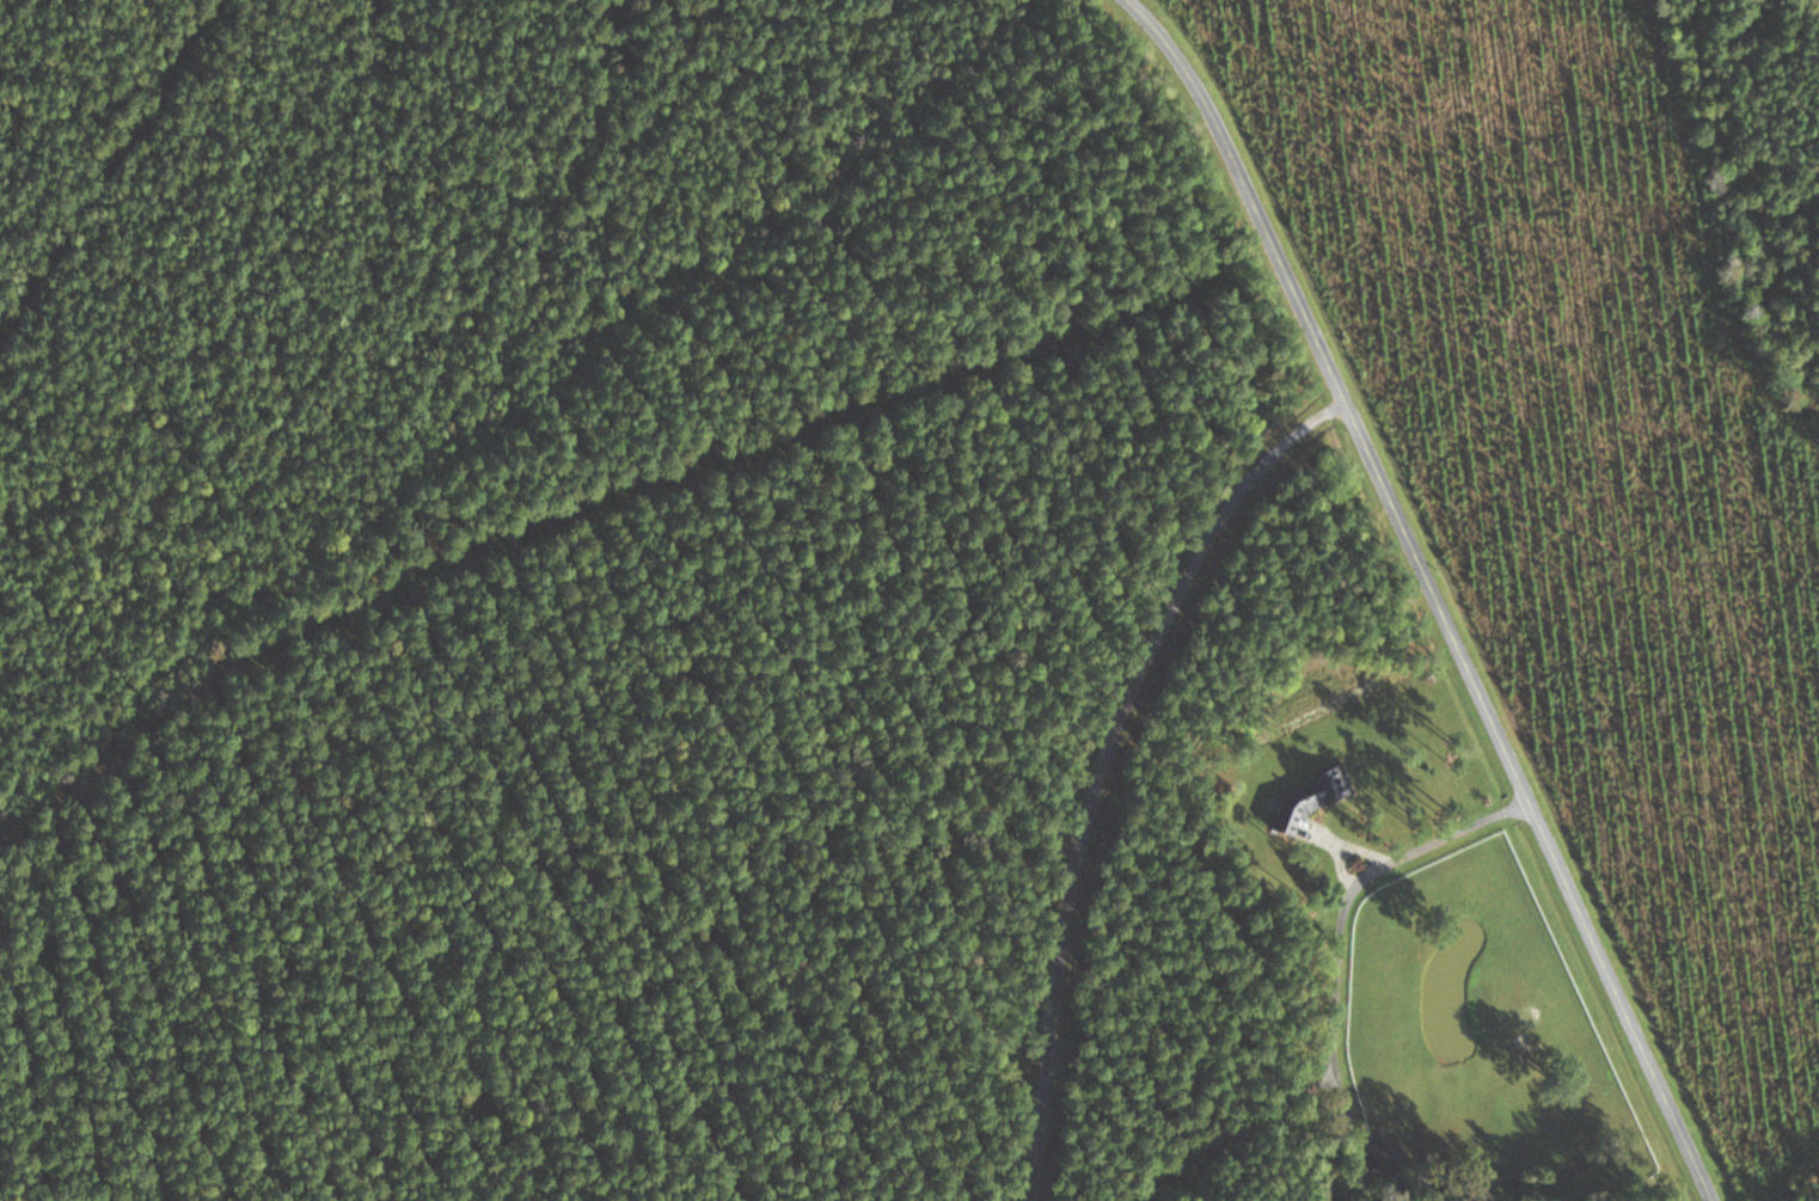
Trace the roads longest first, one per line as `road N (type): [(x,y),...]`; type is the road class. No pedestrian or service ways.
road 1 (residential): [(1714,1200),(1201,91),(1126,0)]

